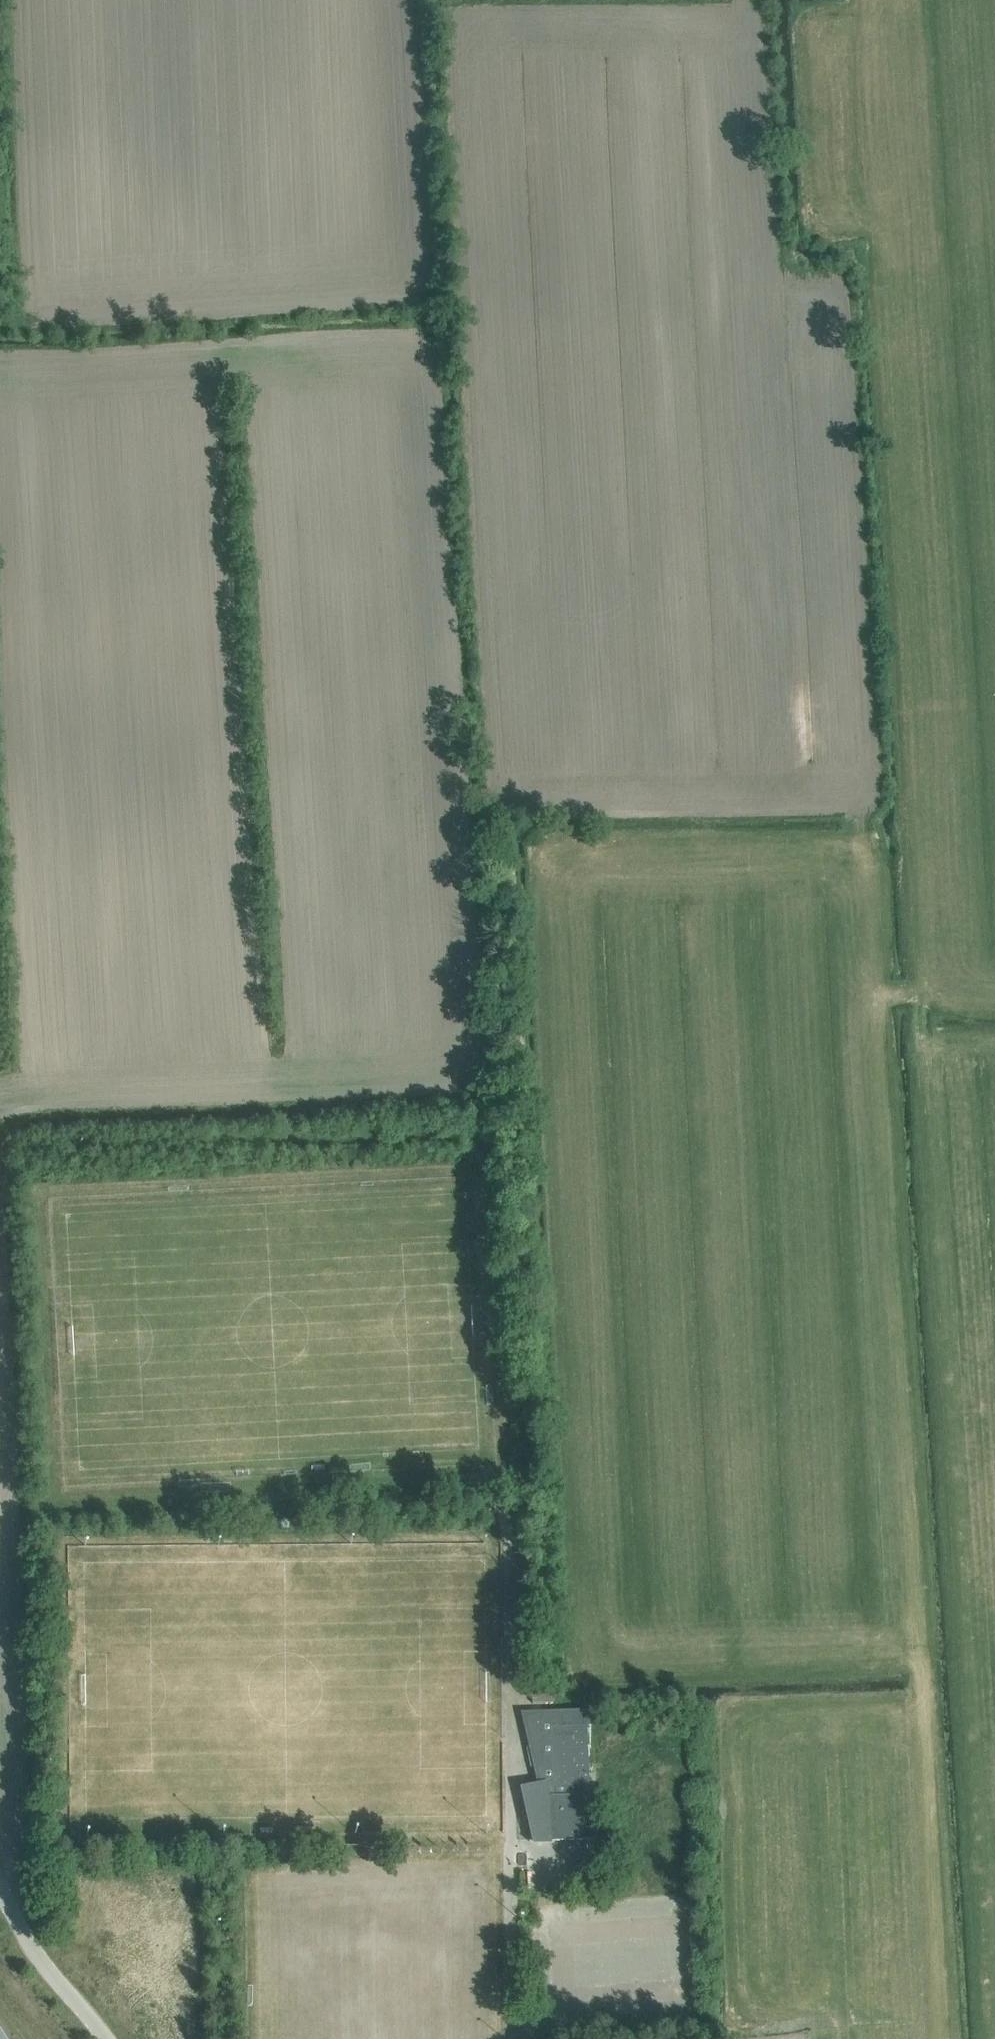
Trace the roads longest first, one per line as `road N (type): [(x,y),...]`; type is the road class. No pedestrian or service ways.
road 1 (unclassified): [(105,2038),(39,1959),(4,1895)]

